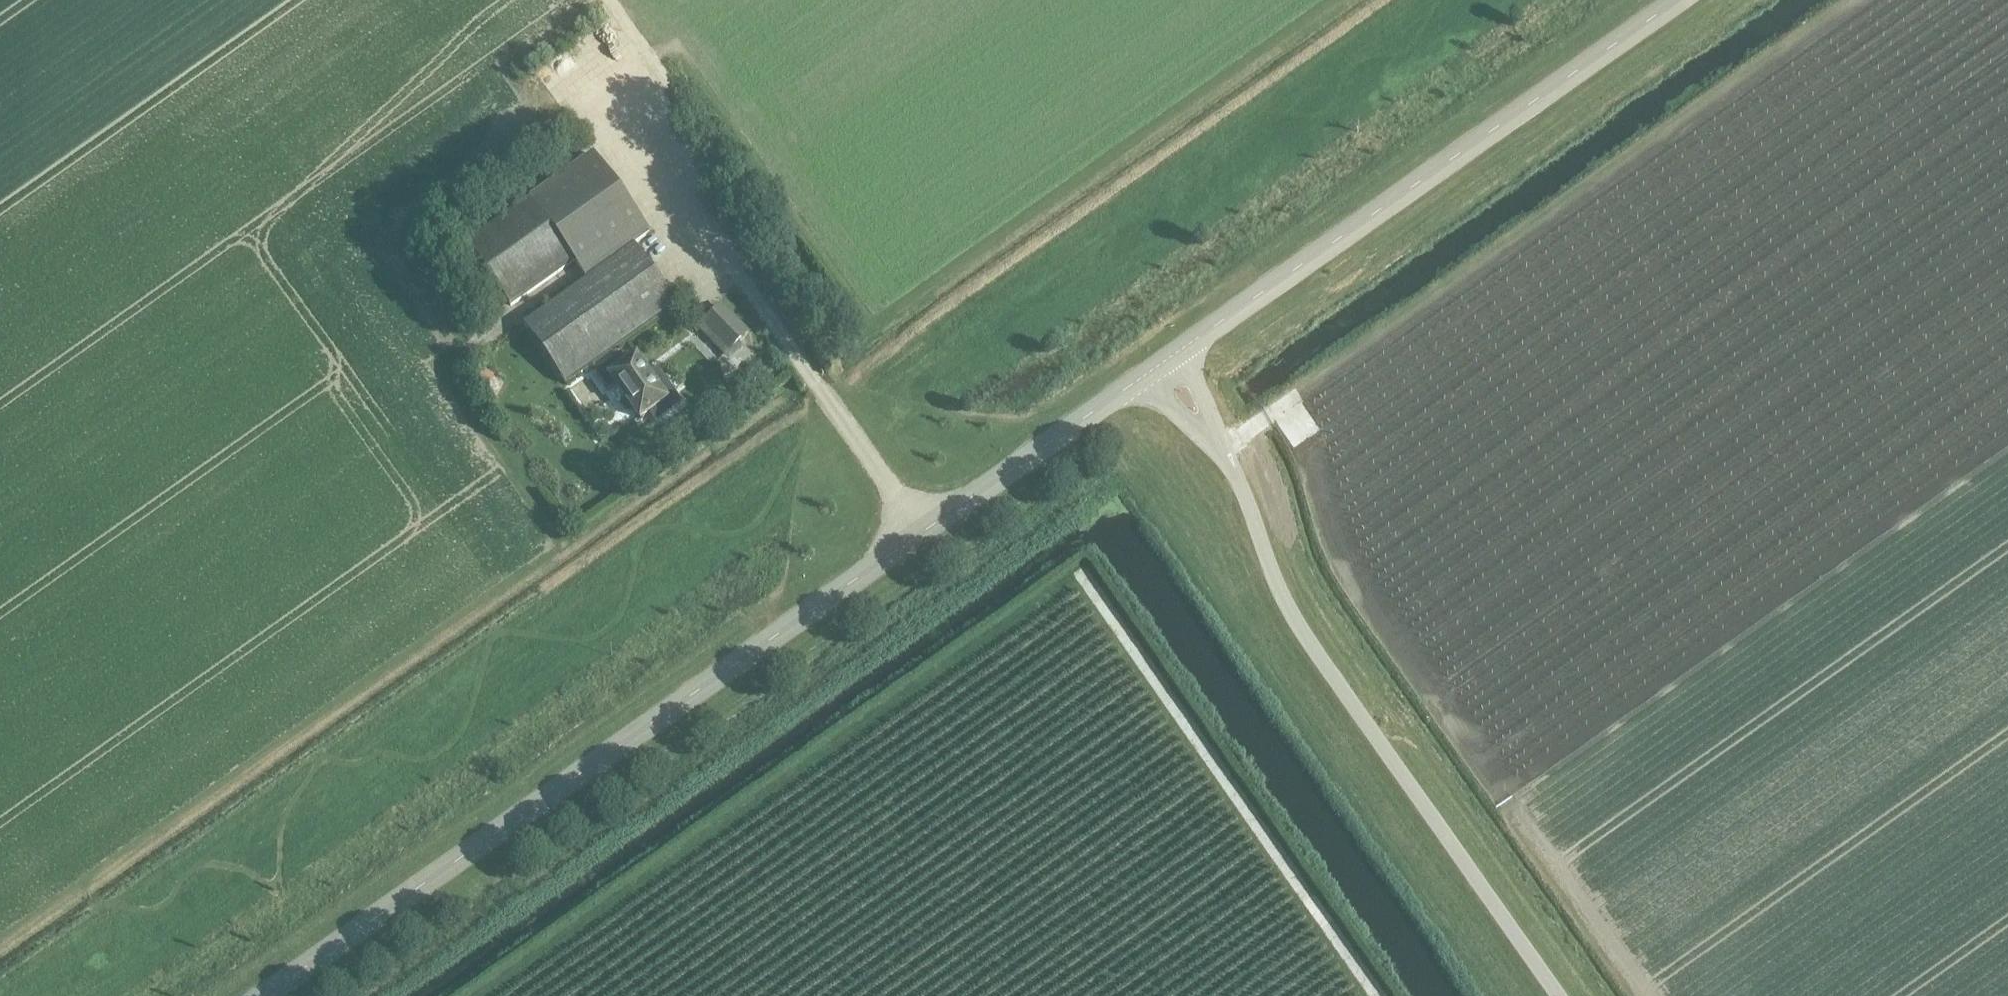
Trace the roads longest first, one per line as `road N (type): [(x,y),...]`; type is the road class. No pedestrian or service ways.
road 1 (track): [(1855,0),(1288,398),(1364,600),(1534,848)]
road 2 (unclassified): [(252,995),(1163,364)]
road 3 (unclassified): [(1556,995),(1303,637),(1243,489),(1163,364)]
road 4 (unclassified): [(1163,364),(1682,0)]

